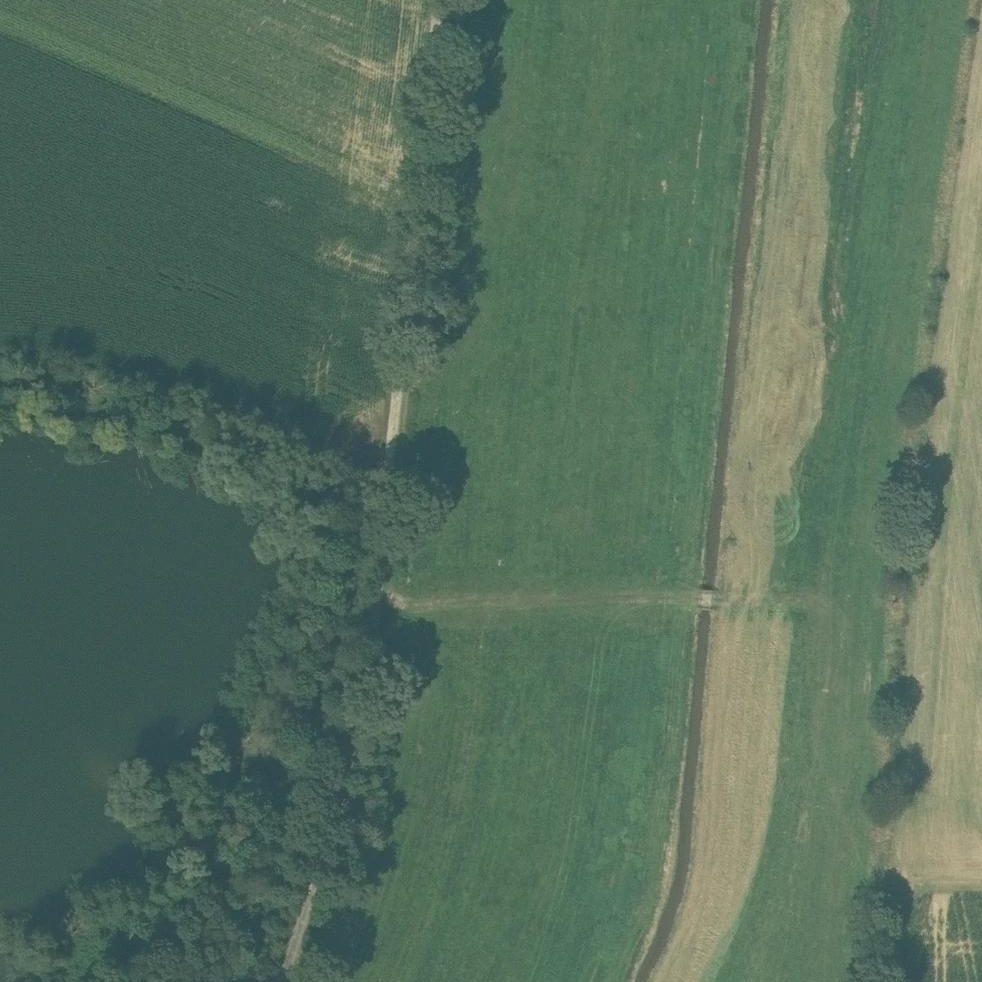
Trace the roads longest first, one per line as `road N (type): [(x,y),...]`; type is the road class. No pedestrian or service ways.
road 1 (track): [(279,981),(331,830),(358,722),(437,0)]

